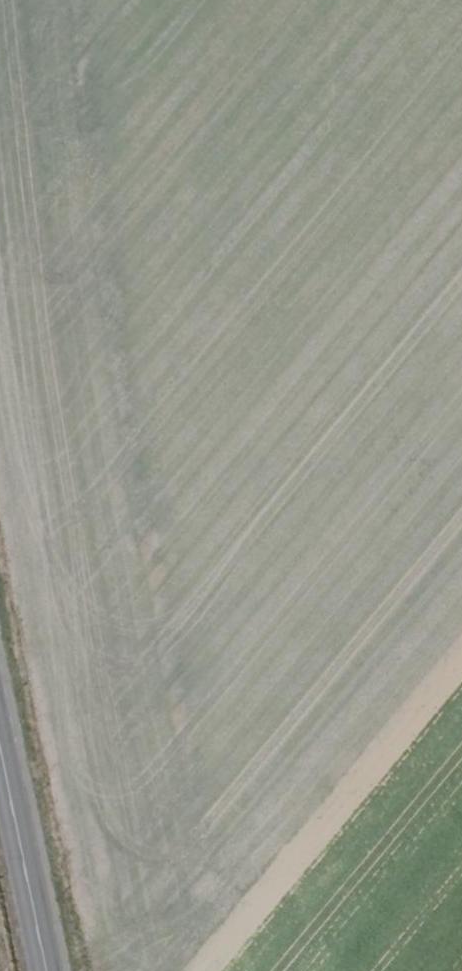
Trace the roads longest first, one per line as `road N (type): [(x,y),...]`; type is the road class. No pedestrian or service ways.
road 1 (tertiary): [(47,970),(0,745)]

